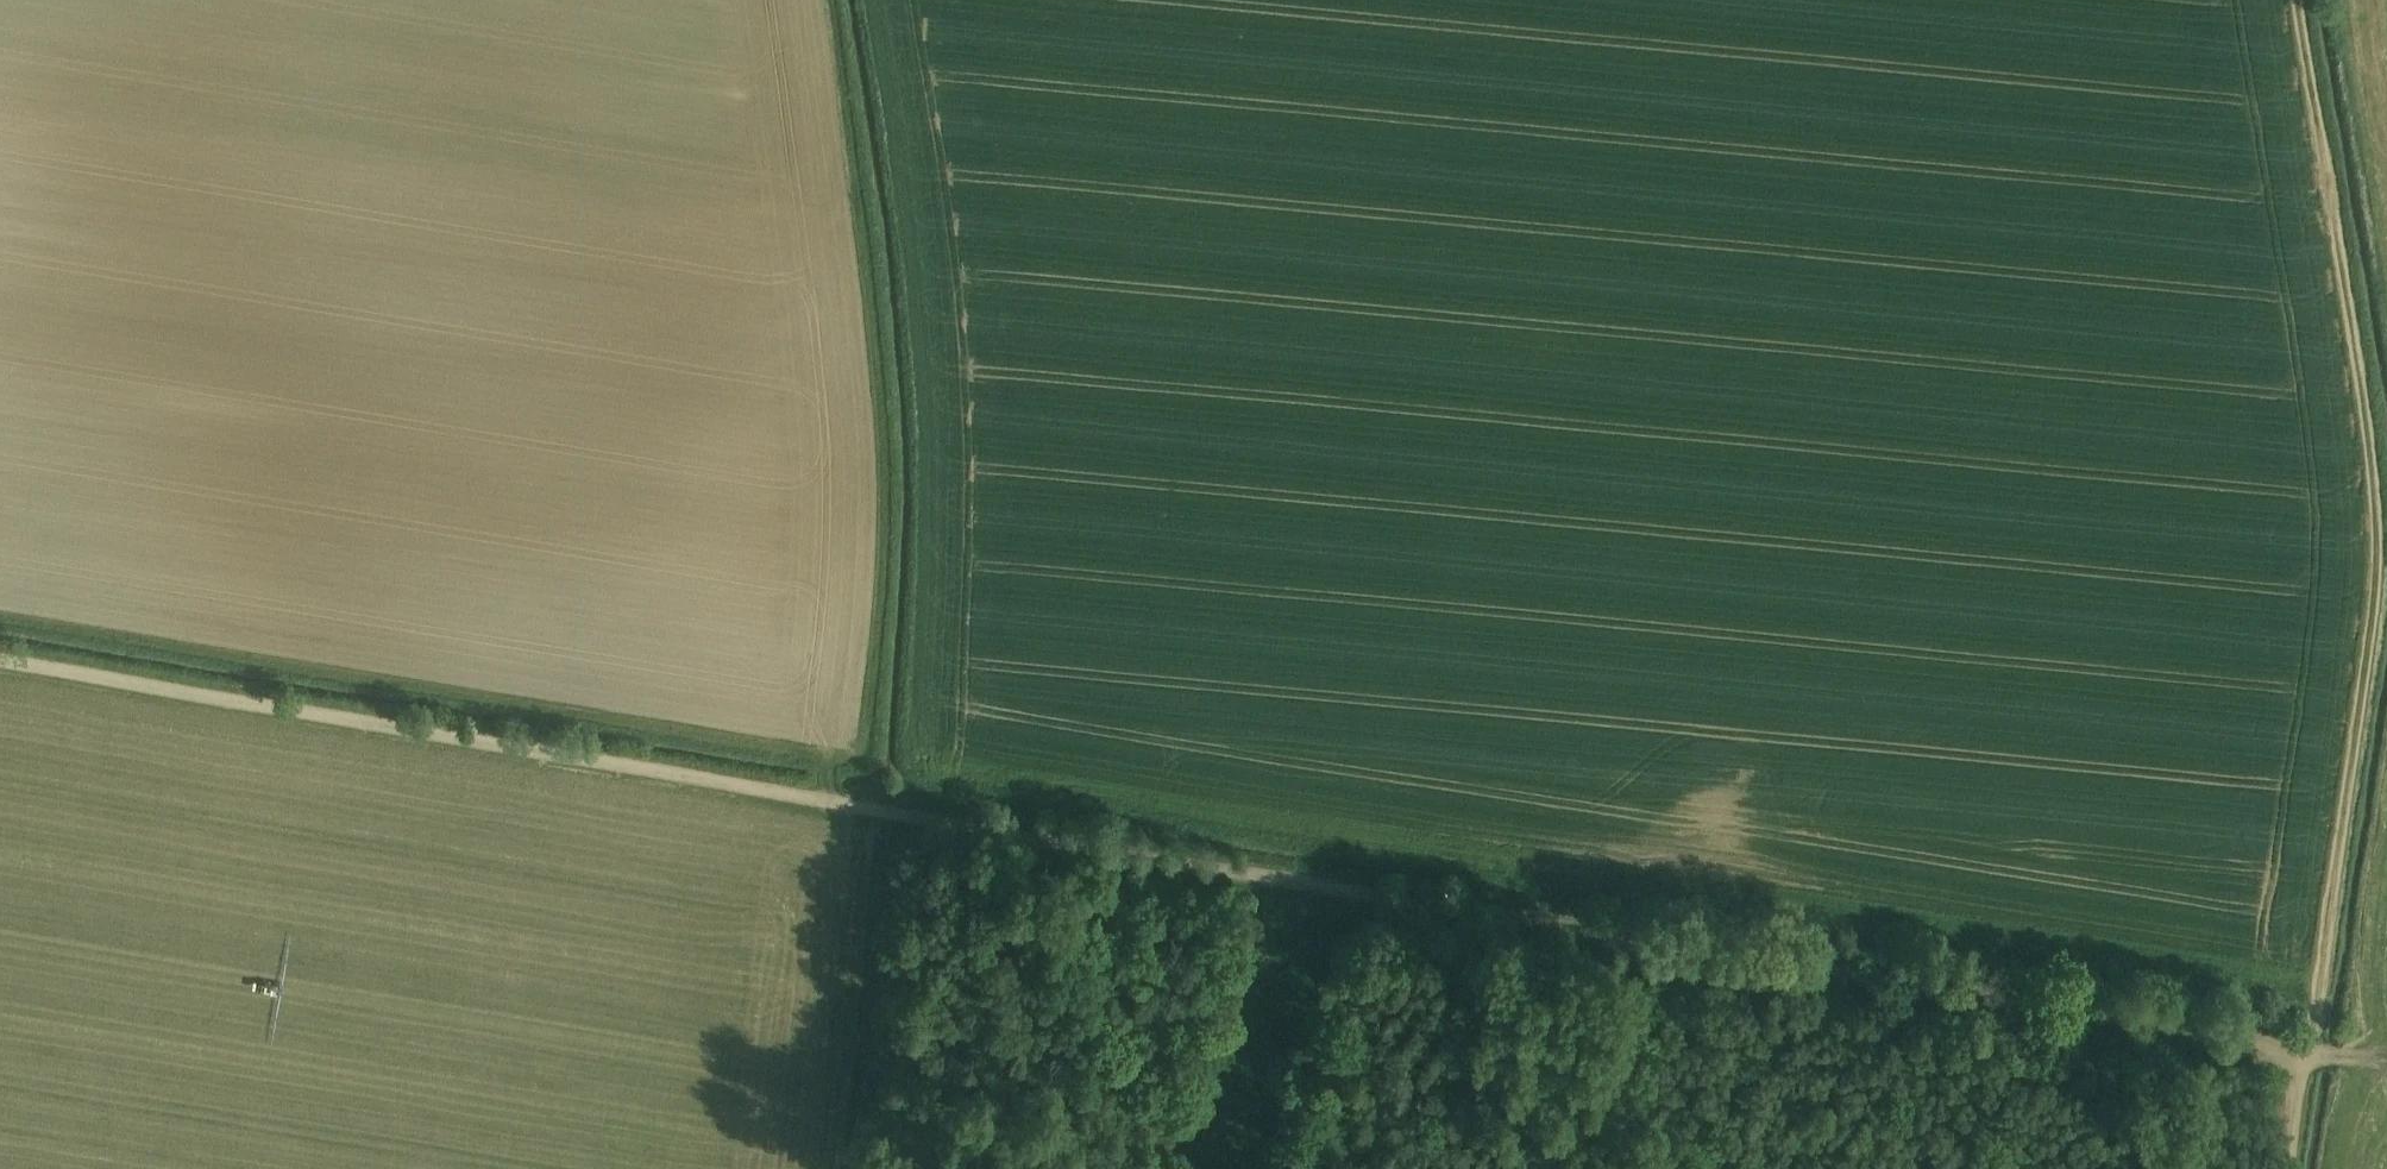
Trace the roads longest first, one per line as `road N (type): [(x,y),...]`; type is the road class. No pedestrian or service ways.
road 1 (track): [(0,661),(2306,1050),(2288,1168)]
road 2 (track): [(2306,1050),(2381,530),(2301,0)]

